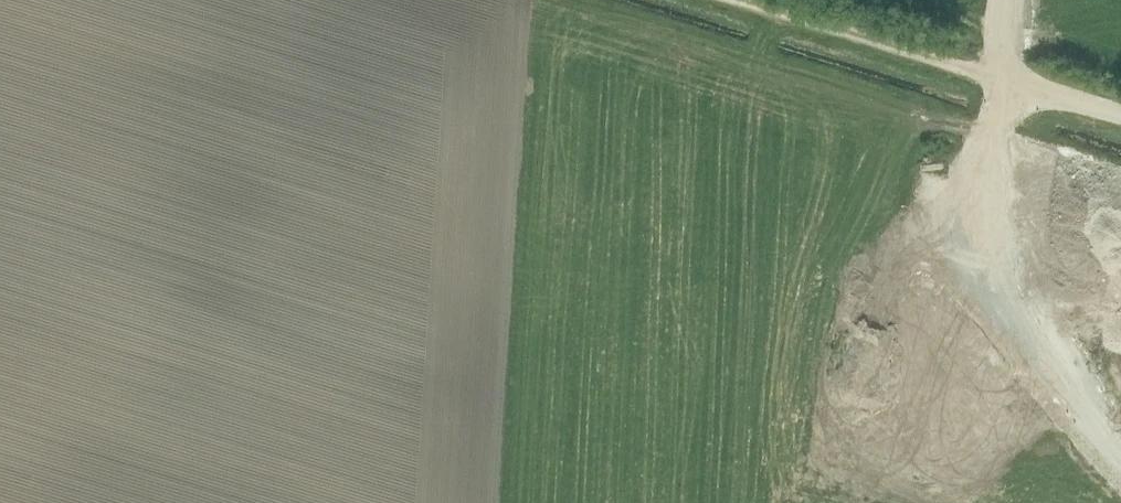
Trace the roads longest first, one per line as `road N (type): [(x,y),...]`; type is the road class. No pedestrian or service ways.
road 1 (track): [(1009,0),(1002,186),(1062,379),(1120,468)]
road 2 (track): [(735,0),(1120,118)]

